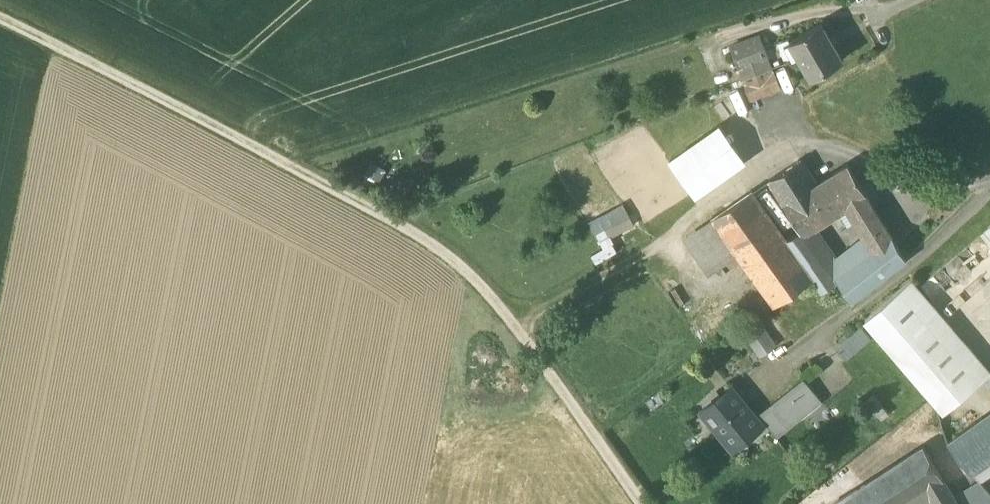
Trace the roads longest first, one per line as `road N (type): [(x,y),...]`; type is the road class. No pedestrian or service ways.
road 1 (track): [(0,17),(435,248),(494,297),(644,503)]

